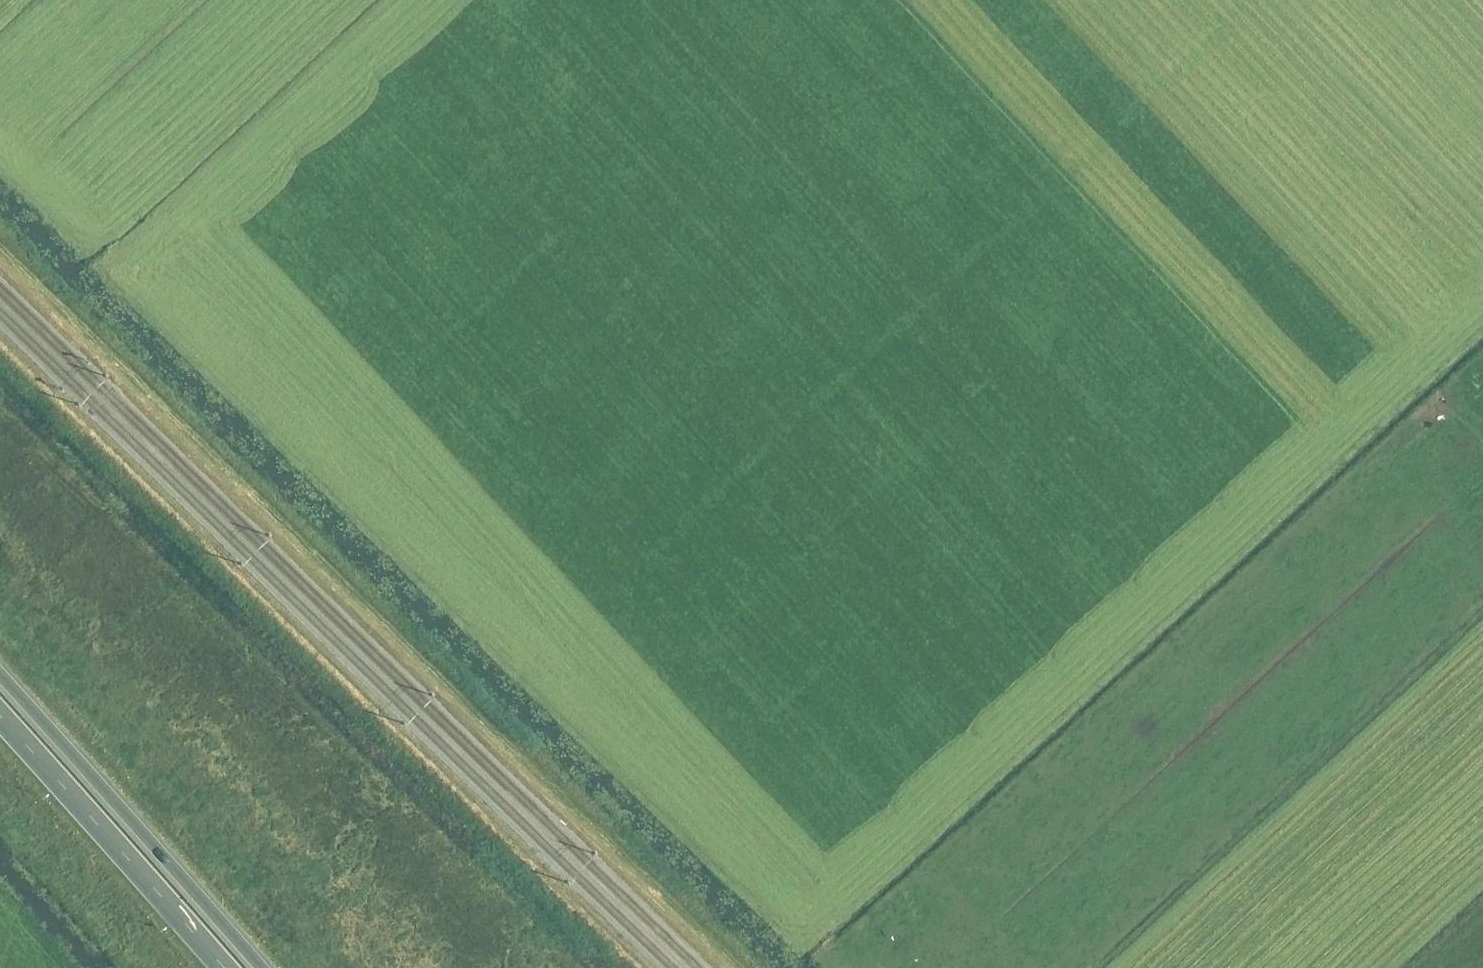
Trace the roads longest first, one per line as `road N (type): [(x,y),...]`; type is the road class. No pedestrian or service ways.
road 1 (trunk): [(261,967),(0,677)]
road 2 (trunk): [(0,721),(222,967)]

